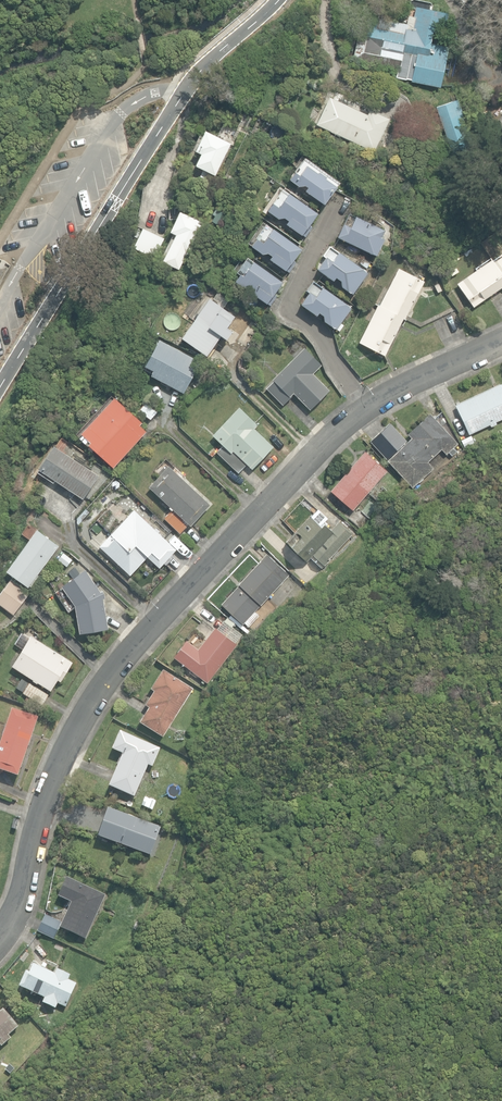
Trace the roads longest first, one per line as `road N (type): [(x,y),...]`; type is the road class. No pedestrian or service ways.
road 1 (unclassified): [(0,929),(20,902),(59,761),(107,677),(302,460),(359,409),(501,337)]
road 2 (tertiary): [(279,0),(197,74),(0,387)]

